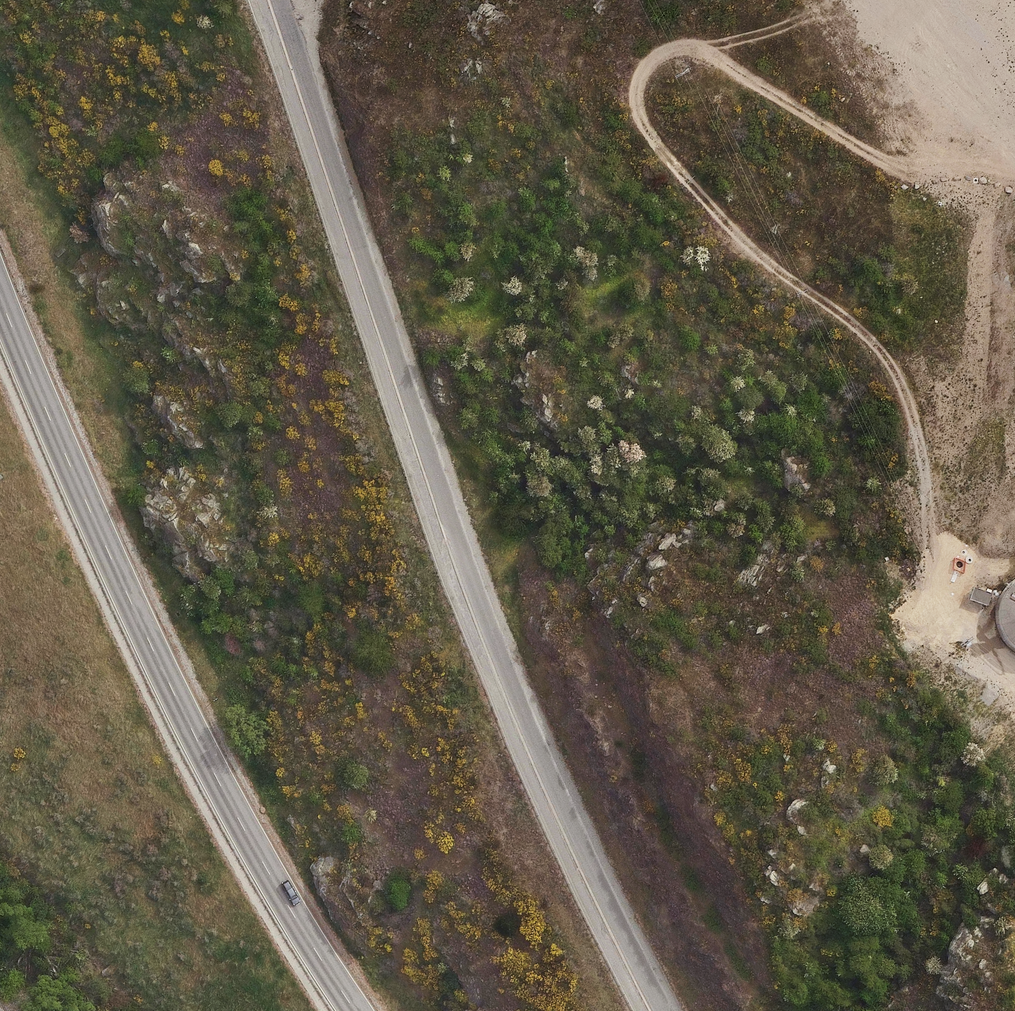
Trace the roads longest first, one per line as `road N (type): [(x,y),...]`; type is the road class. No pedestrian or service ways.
road 1 (track): [(1014,680),(979,648),(957,613),(944,513),(896,368),(861,330),(785,283),(672,166),(639,109),(639,74),(665,52),(701,49),(918,179),(1014,187)]
road 2 (residential): [(280,0),(497,650),(559,802),(661,1010)]
road 3 (secondary): [(357,1010),(217,780),(149,645),(0,290)]
road 4 (track): [(861,0),(894,46),(1014,169)]
road 5 (track): [(820,0),(780,28),(701,49)]

